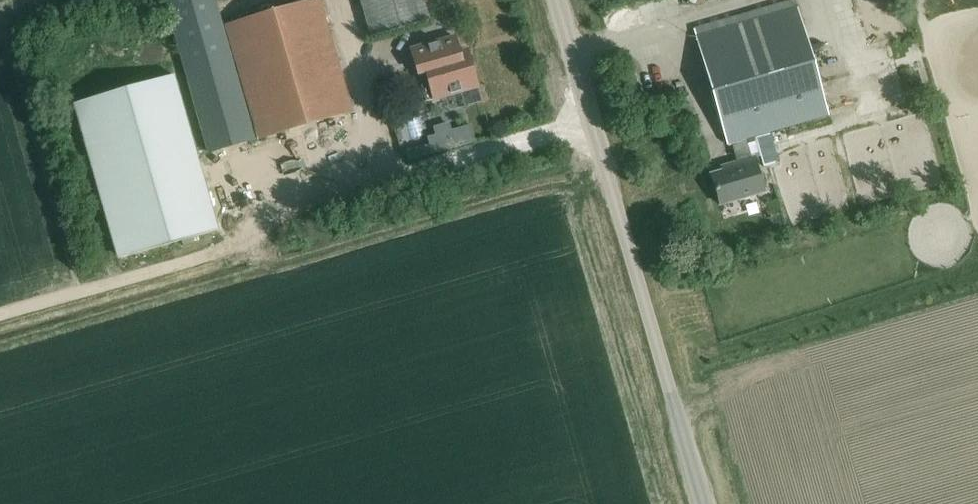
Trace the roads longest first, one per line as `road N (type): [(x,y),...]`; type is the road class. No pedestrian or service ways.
road 1 (tertiary): [(701,503),(555,0)]

